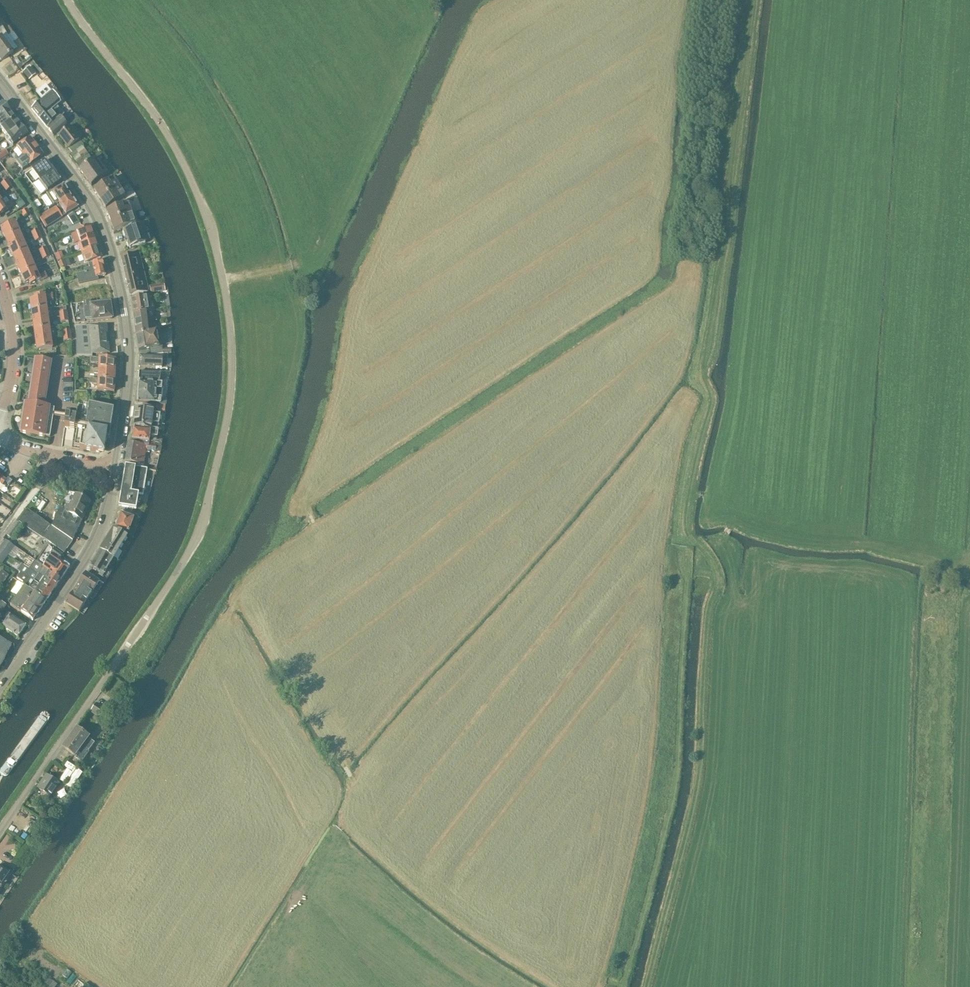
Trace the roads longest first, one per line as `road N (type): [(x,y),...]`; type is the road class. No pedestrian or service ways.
road 1 (unclassified): [(0,833),(190,549),(207,502),(233,361),(217,251),(178,152),(67,0)]
road 2 (secondary): [(116,468),(130,343),(114,254),(89,197),(0,79)]
road 3 (secondary): [(0,686),(102,529),(116,468)]
road 4 (residential): [(0,414),(14,356),(0,286)]
road 5 (residential): [(116,468),(26,450),(0,437)]

